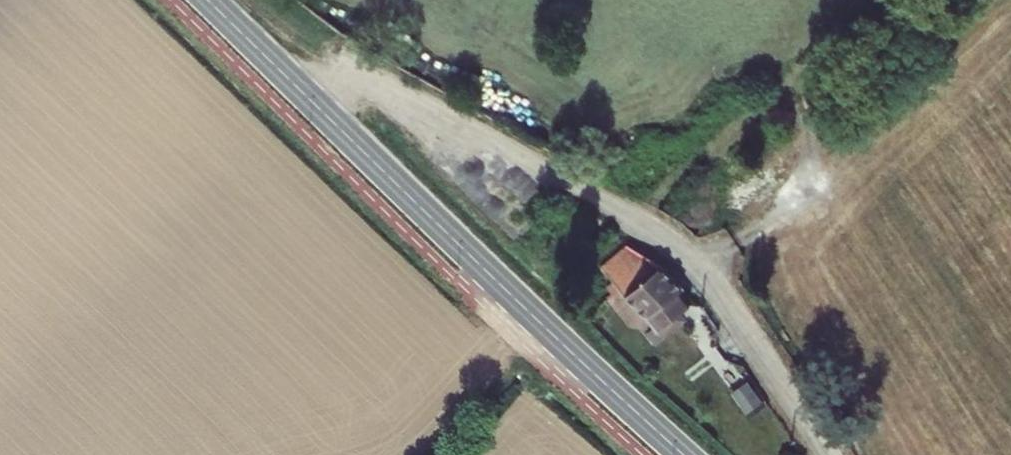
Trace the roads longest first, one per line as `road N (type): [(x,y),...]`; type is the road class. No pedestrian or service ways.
road 1 (residential): [(830,454),(730,300),(686,250),(391,94),(344,80),(295,84)]
road 2 (secondary): [(295,84),(684,454)]
road 3 (secondary): [(208,0),(295,84)]

